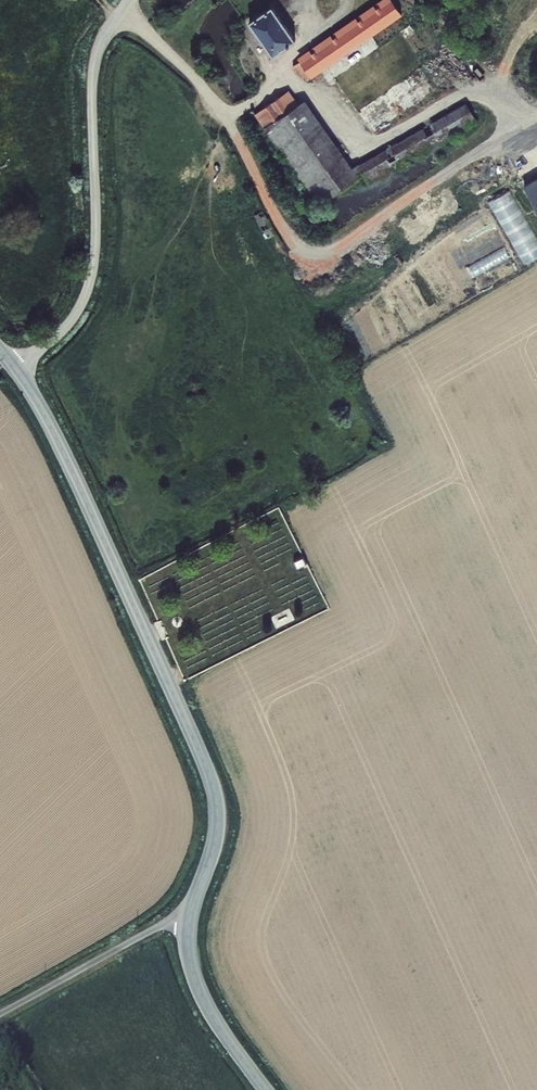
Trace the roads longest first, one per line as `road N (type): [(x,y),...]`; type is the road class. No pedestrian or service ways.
road 1 (tertiary): [(16,370),(81,491),(209,776),(216,833),(190,915)]
road 2 (track): [(118,13),(225,113),(285,233),(319,256),(536,122)]
road 3 (unclassified): [(127,0),(94,66),(89,284),(71,321),(16,370)]
road 4 (track): [(225,113),(283,79),(313,88),(354,155),(454,95),(494,94),(536,118)]
road 5 (unclassified): [(0,1015),(190,915)]
road 6 (tertiary): [(190,915),(189,958),(202,999),(266,1089)]

